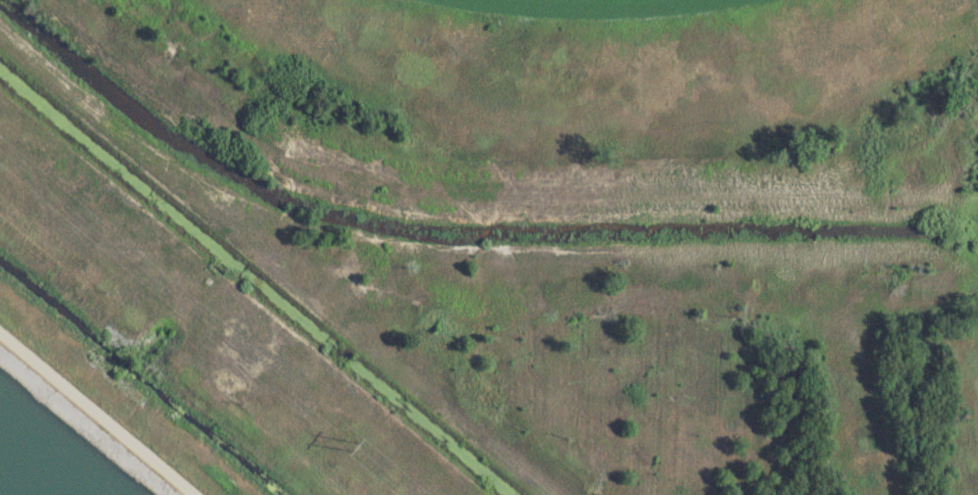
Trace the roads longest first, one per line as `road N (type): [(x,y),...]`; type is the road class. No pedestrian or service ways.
road 1 (track): [(0,328),(199,494)]

